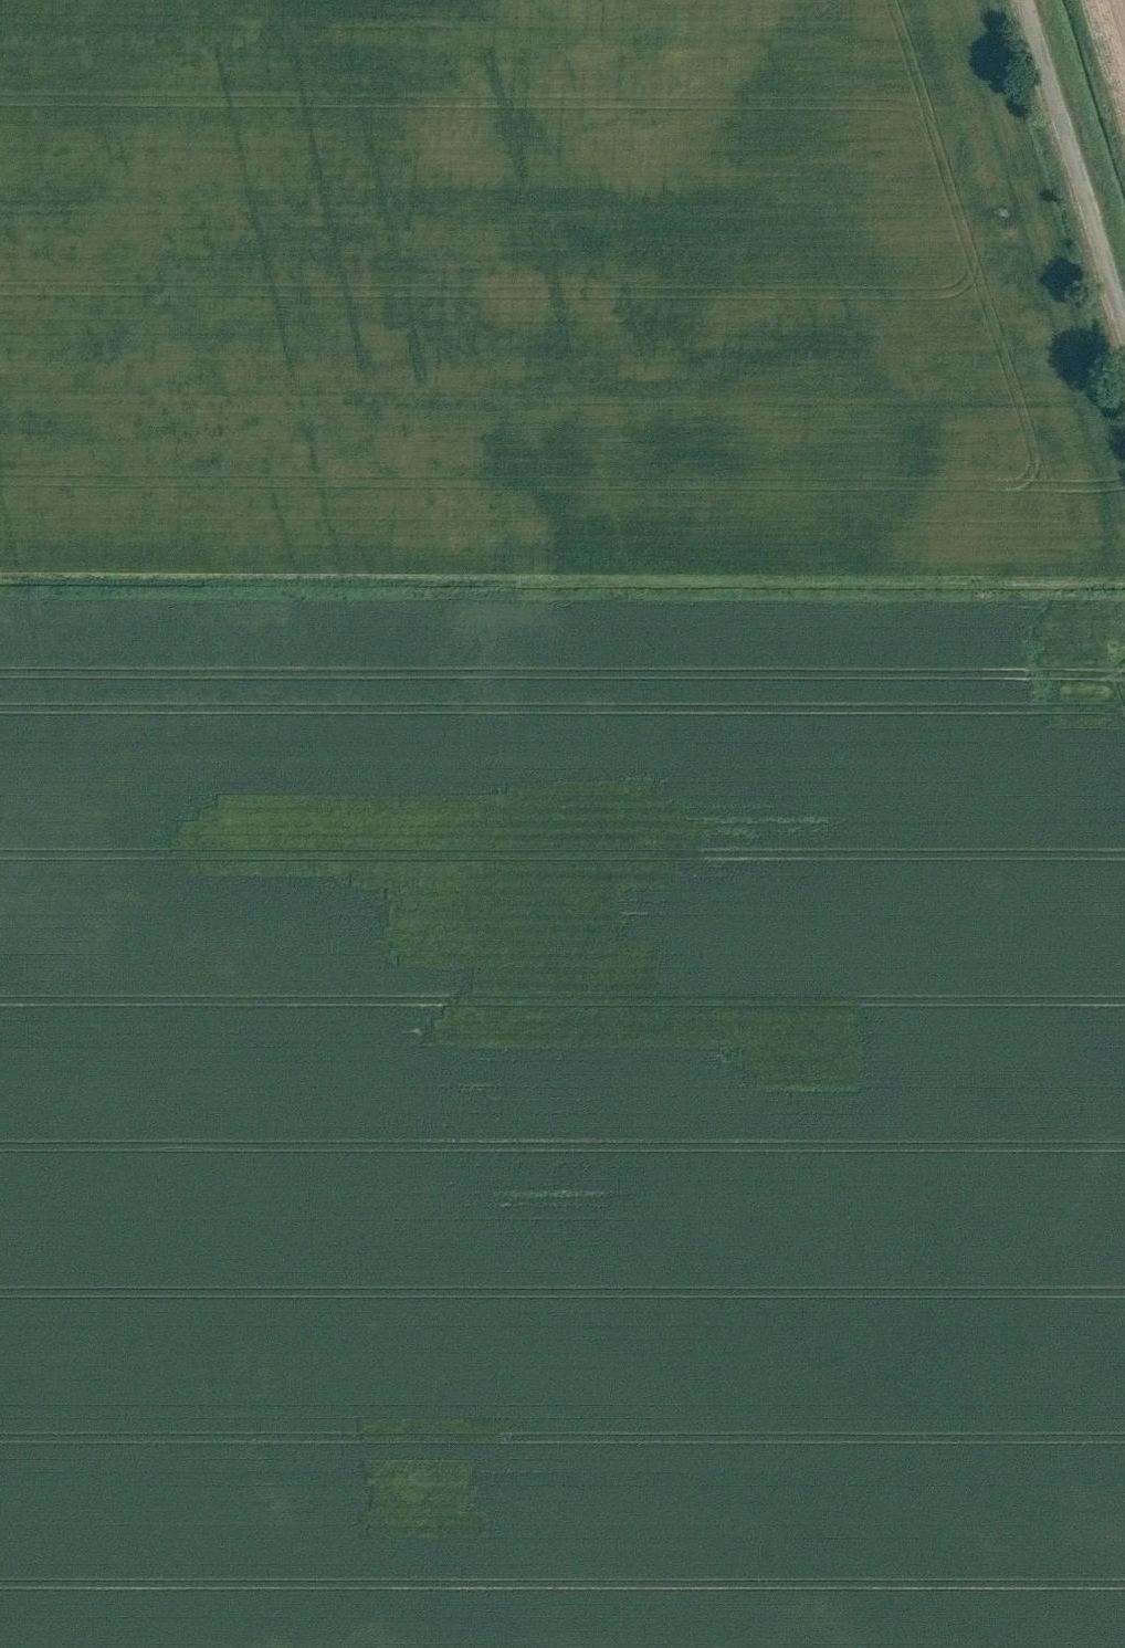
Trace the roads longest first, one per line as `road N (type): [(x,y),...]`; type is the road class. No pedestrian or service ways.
road 1 (unclassified): [(1023,0),(1124,328)]

